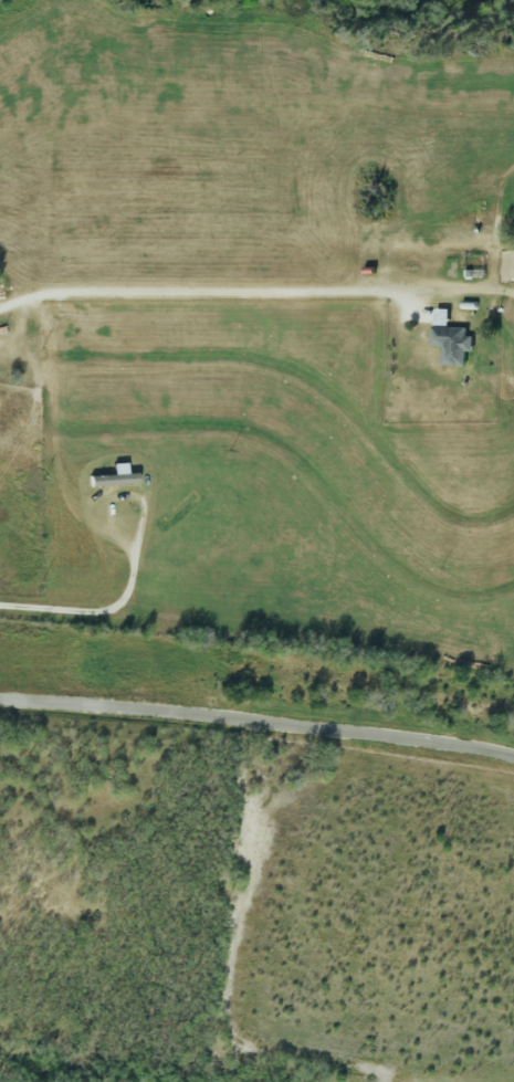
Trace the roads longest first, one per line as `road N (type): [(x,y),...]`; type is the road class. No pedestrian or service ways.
road 1 (residential): [(513,762),(282,723),(0,698)]
road 2 (residential): [(402,298),(301,288),(94,293),(0,313)]

